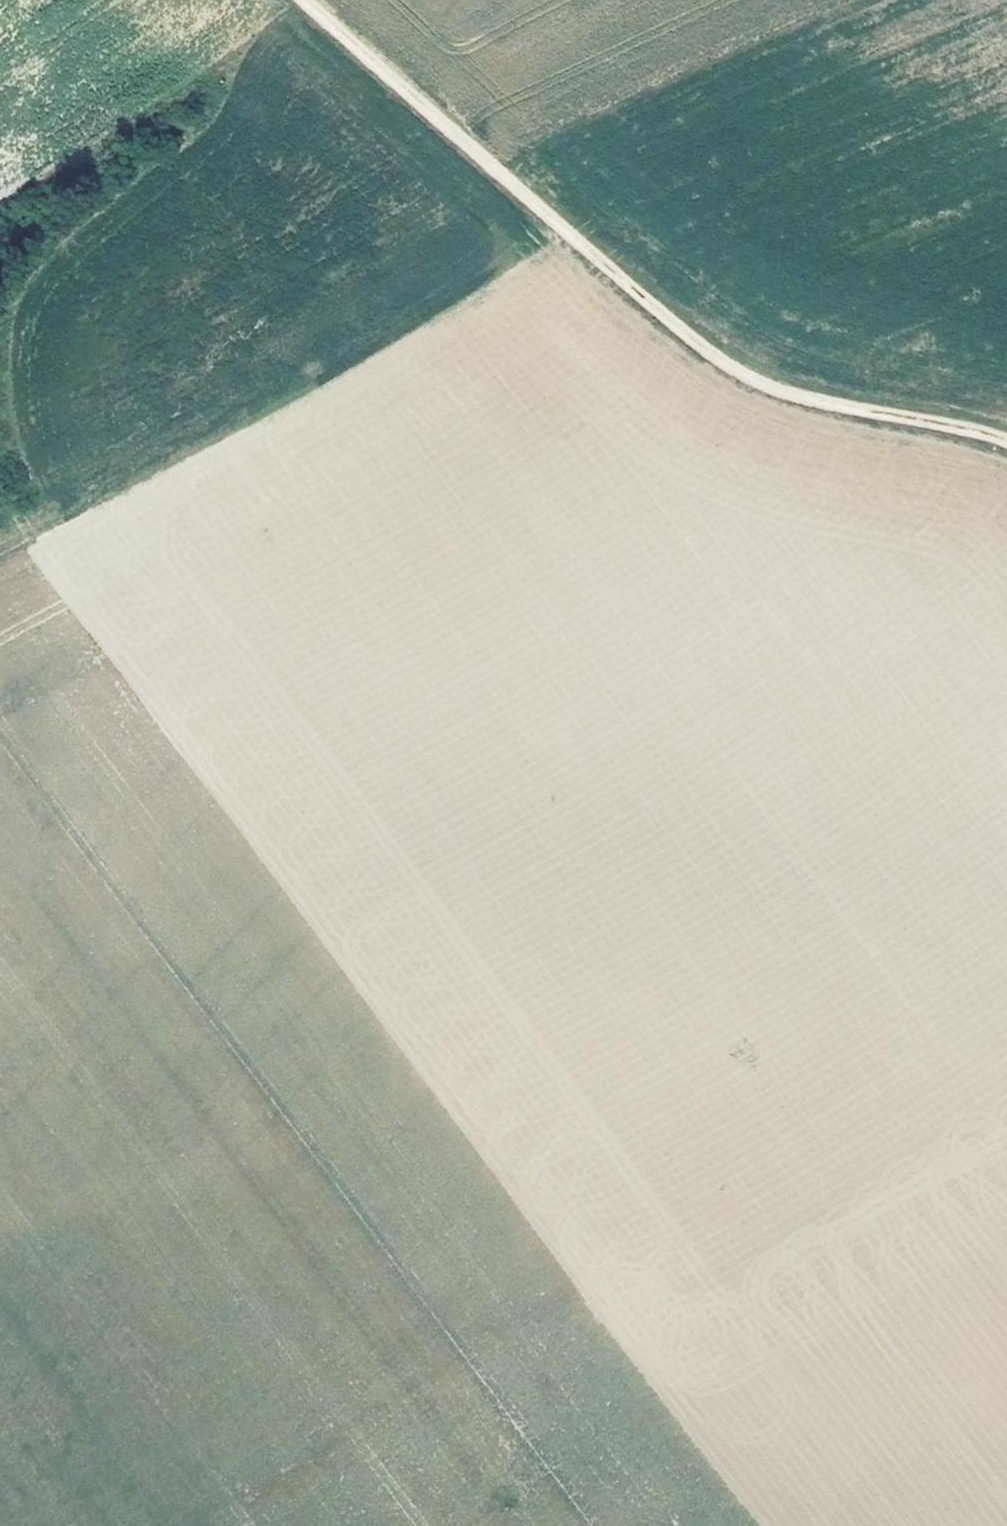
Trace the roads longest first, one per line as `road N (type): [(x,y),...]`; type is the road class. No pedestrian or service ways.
road 1 (track): [(306,0),(712,358),(819,406),(982,431),(1006,445)]

